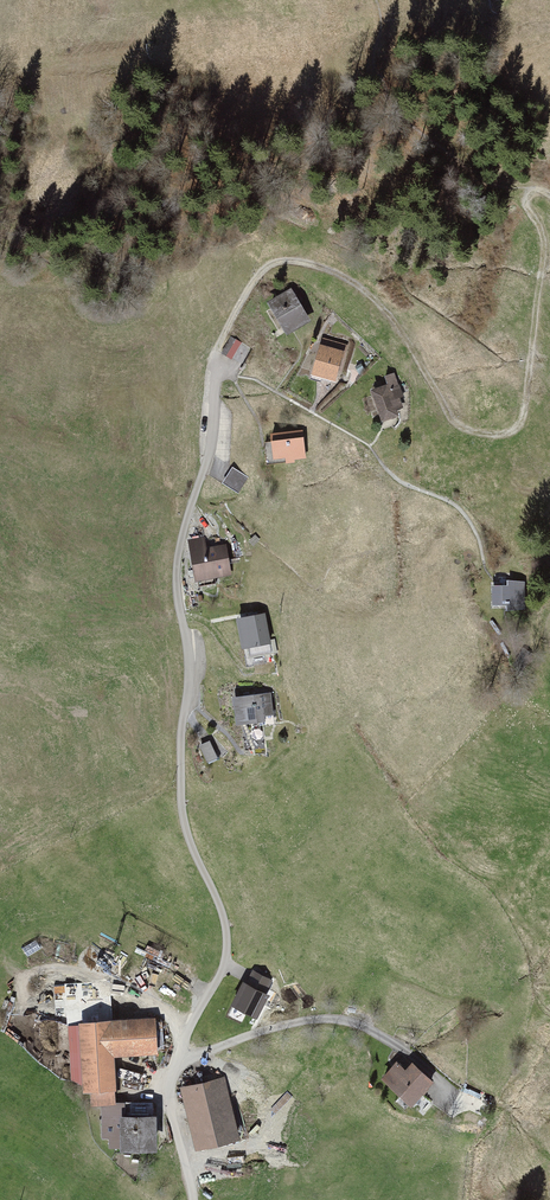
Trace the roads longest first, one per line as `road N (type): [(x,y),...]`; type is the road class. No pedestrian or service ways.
road 1 (track): [(544,189),(530,195),(544,249),(524,416),(512,428),(492,436),(454,420),(386,306),(337,272),(277,263),(259,276),(224,337)]

